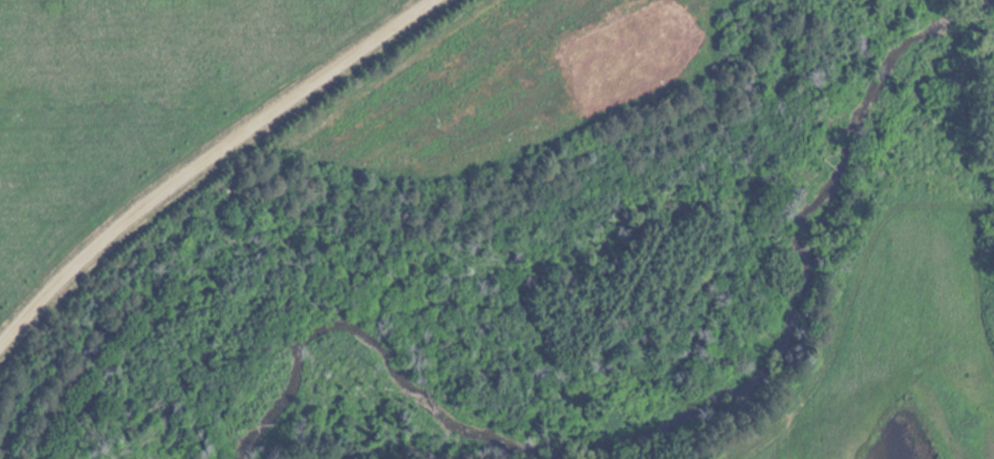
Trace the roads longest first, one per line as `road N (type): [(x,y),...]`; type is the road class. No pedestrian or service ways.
road 1 (residential): [(422,0),(169,175),(0,336)]

